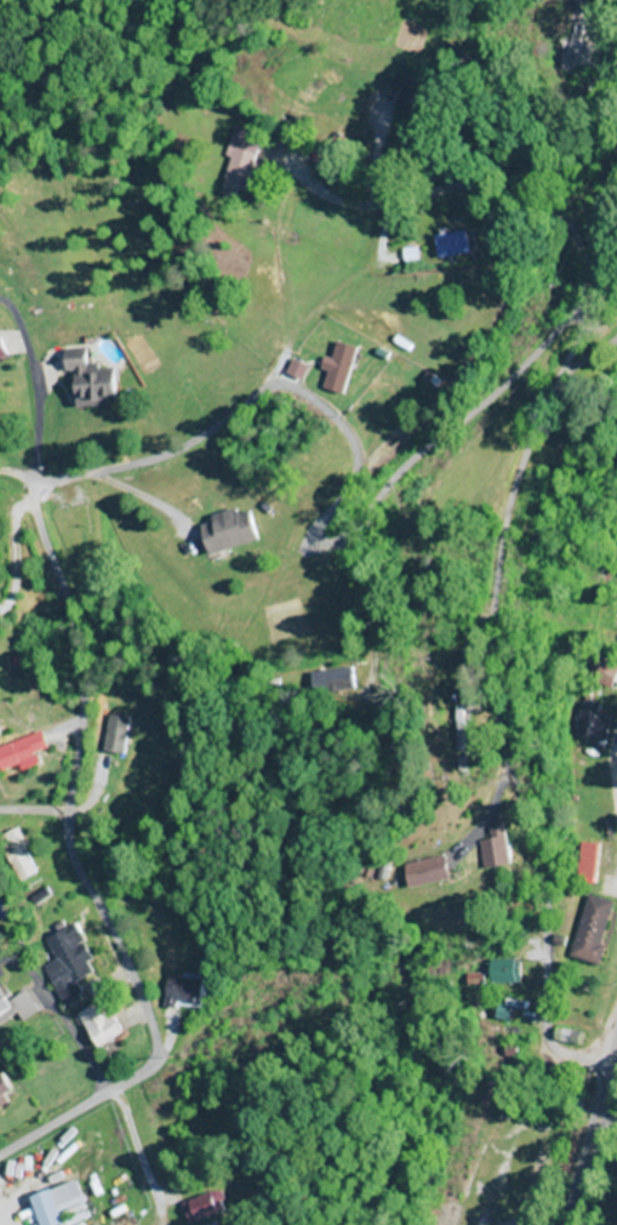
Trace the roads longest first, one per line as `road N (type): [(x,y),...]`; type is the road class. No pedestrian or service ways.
road 1 (residential): [(605,1082),(572,1061),(550,1026),(548,888),(496,713),(489,650),(493,563),(518,467),(556,382),(599,330),(596,317),(581,312),(321,547),(310,541),(313,530),(354,484),(358,454),(337,418),(292,382),(265,386),(204,433),(141,461),(47,478)]
road 2 (residential): [(0,1158),(135,1082),(158,1052),(136,976),(70,844),(96,620),(35,511),(35,484),(47,478)]
road 3 (secondary): [(567,1224),(616,1036)]

